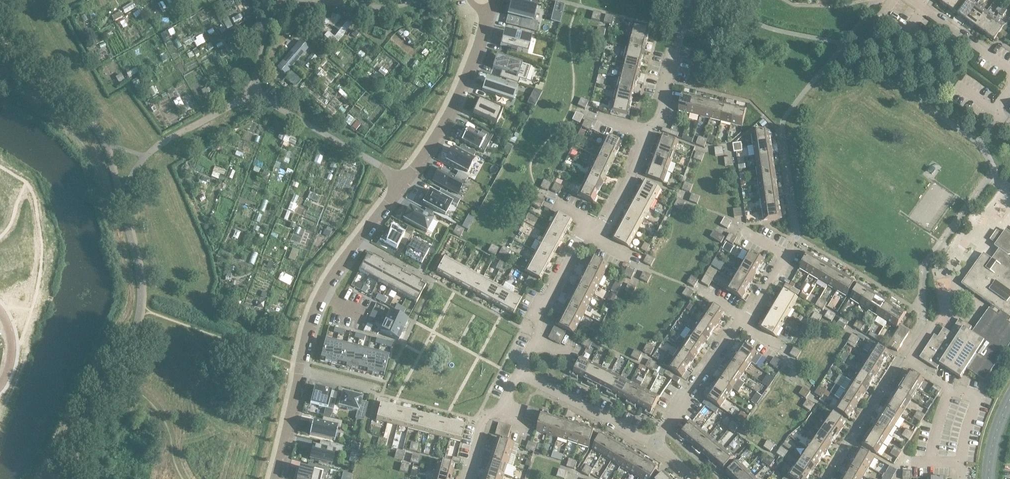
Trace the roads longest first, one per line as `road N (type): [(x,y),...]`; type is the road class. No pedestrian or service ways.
road 1 (residential): [(518,377),(534,325),(581,237),(604,219),(655,125),(677,50)]
road 2 (residential): [(654,446),(783,258)]
road 3 (residential): [(300,367),(330,274),(401,184)]
road 4 (residential): [(401,184),(474,64),(485,0)]
road 5 (residential): [(401,184),(254,91)]
road 6 (residential): [(960,478),(976,403),(905,355)]
road 7 (residential): [(518,377),(654,446)]
road 8 (unclassified): [(414,0),(388,7),(287,1)]

